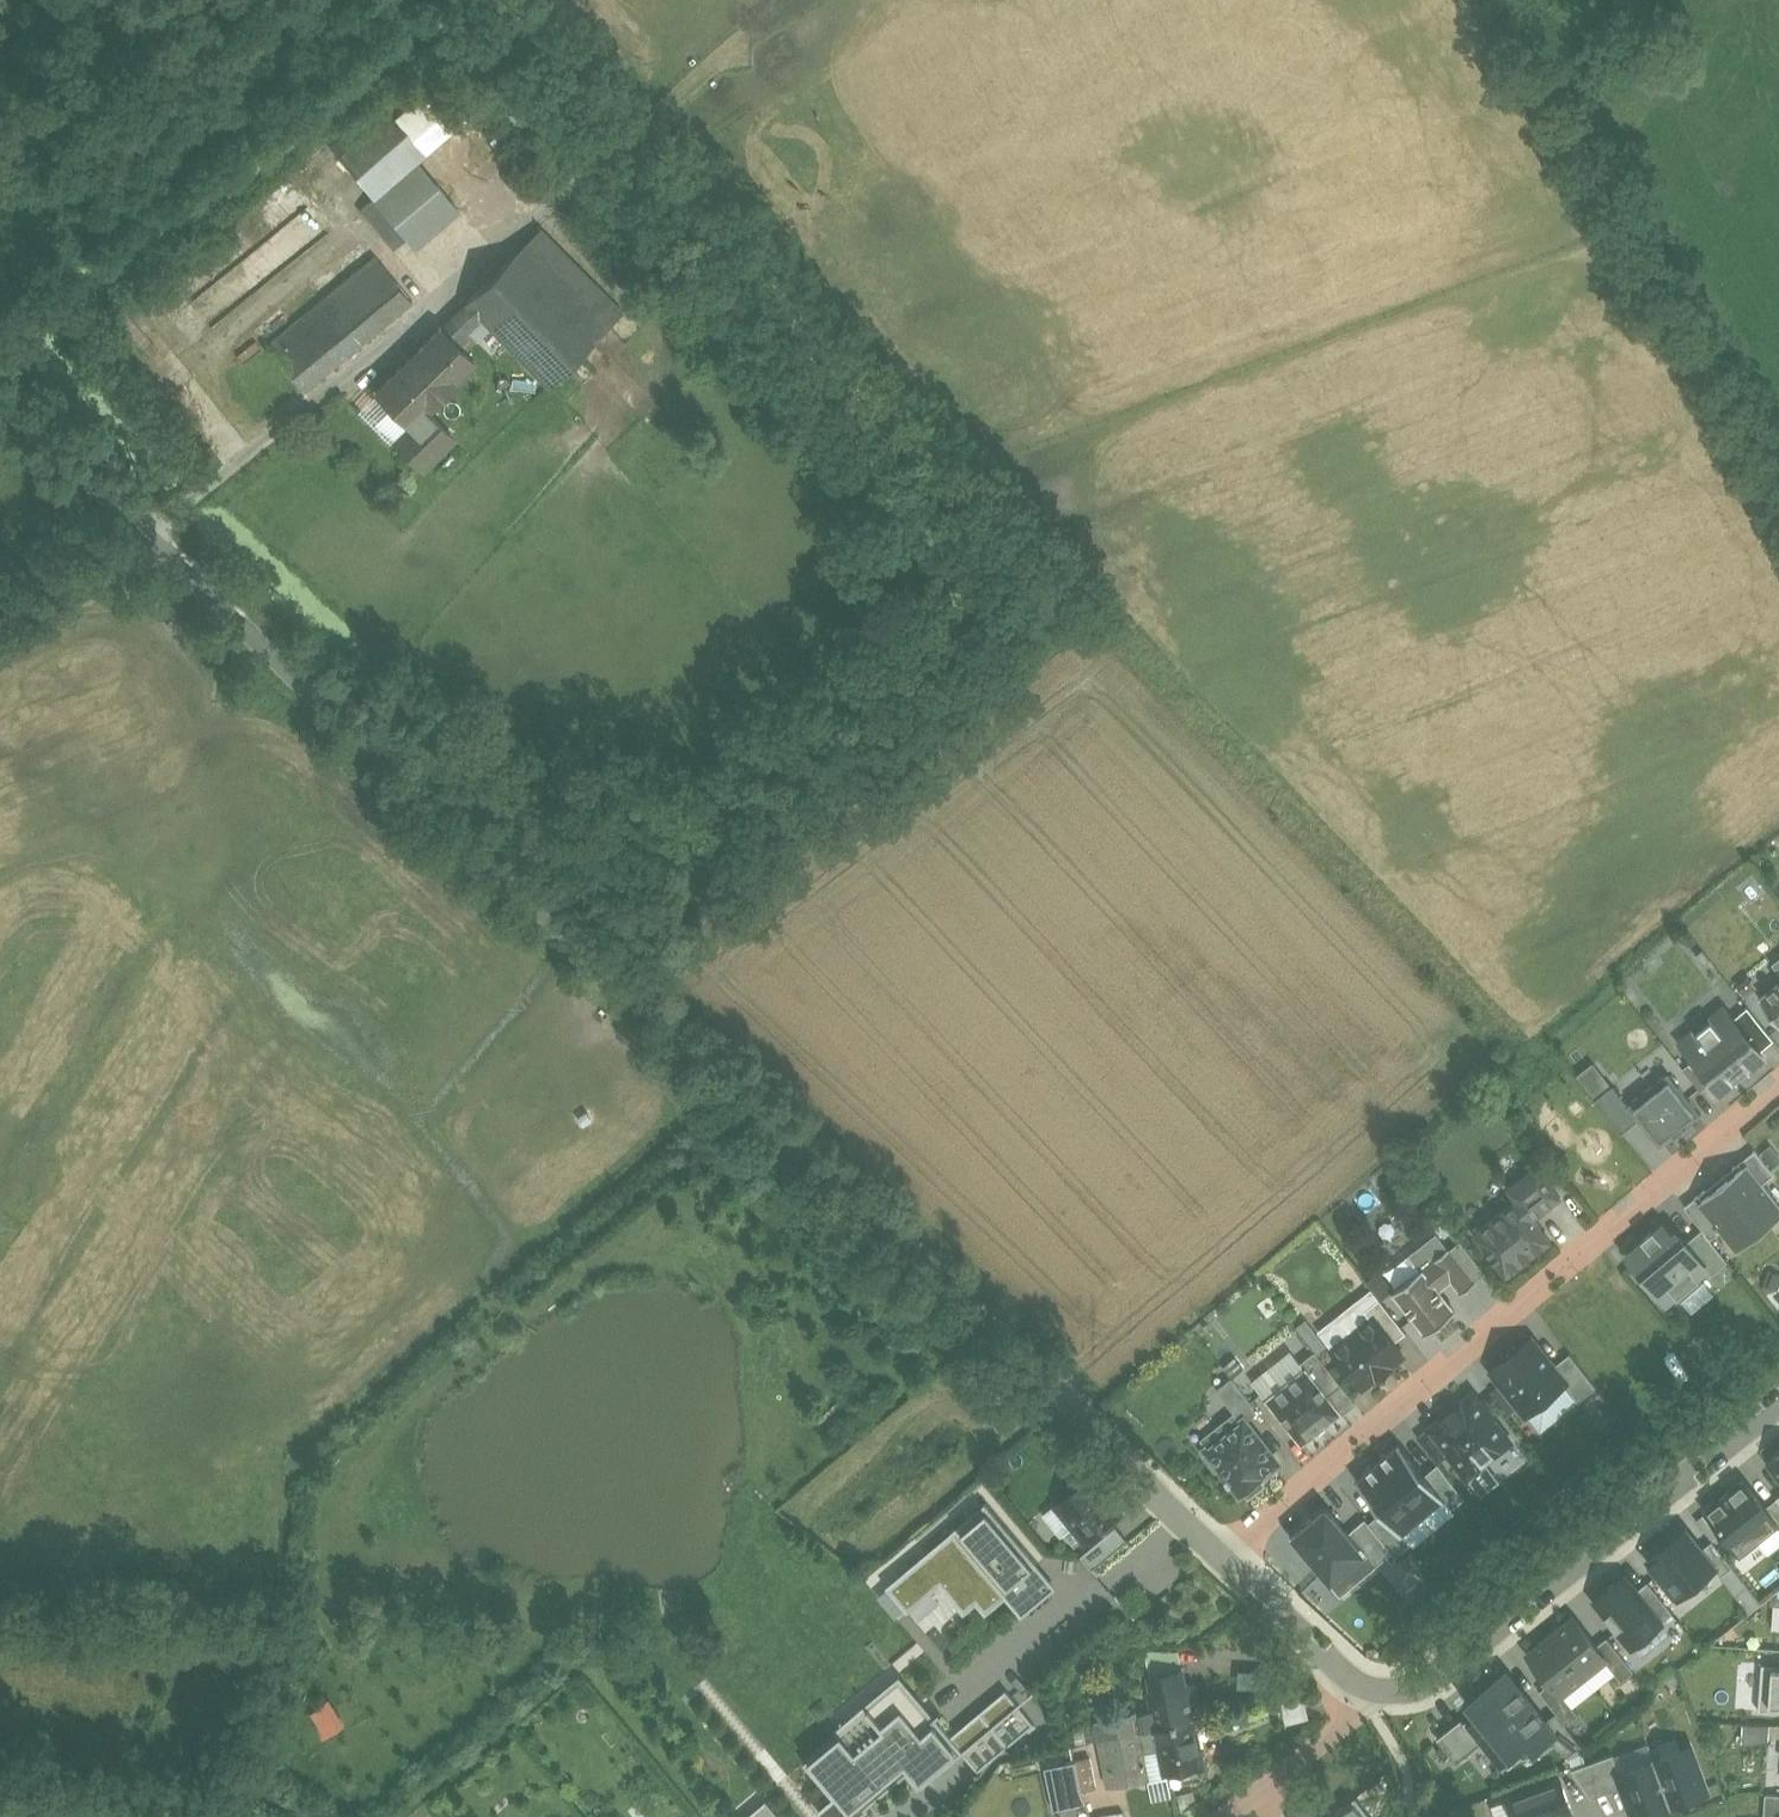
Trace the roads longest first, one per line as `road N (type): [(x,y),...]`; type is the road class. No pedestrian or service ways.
road 1 (residential): [(1227,1546),(824,1182),(144,527)]
road 2 (residential): [(1778,1082),(1227,1546)]
road 3 (residential): [(1778,1393),(1387,1690)]
road 4 (residential): [(1387,1690),(1227,1546)]
road 5 (residential): [(1387,1690),(1226,1816)]
road 6 (residential): [(144,527),(0,389)]
road 7 (residential): [(144,527),(0,595)]
road 8 (residential): [(1387,1690),(1431,1816)]

